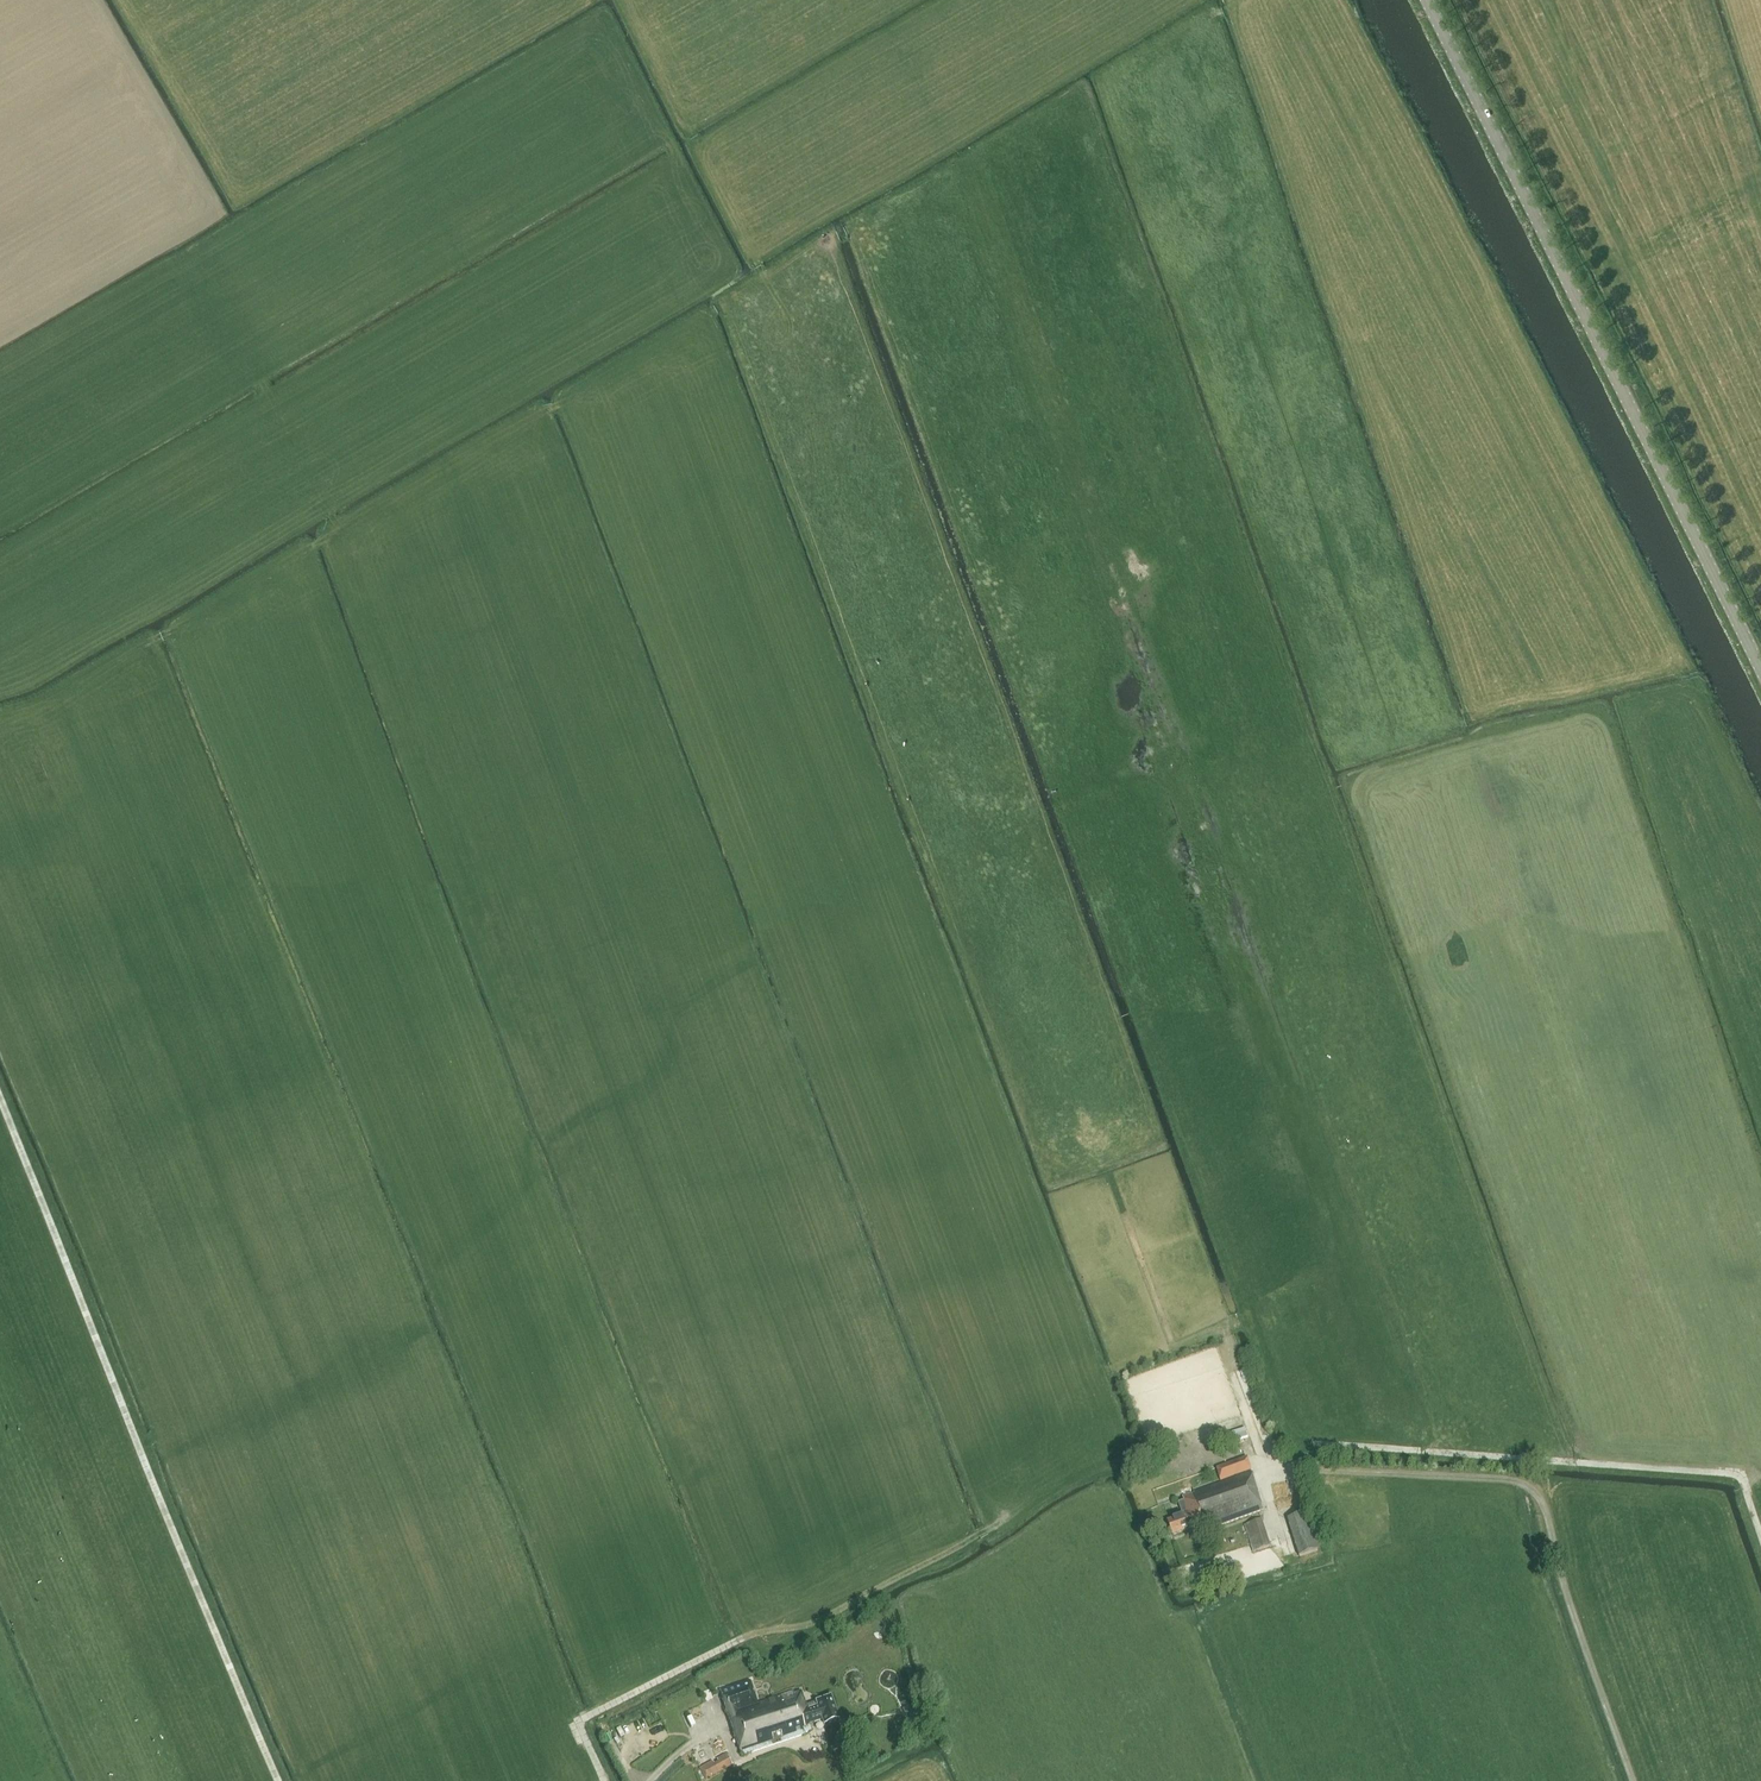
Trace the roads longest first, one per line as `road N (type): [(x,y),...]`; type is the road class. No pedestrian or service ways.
road 1 (secondary): [(1760,670),(1426,0)]

